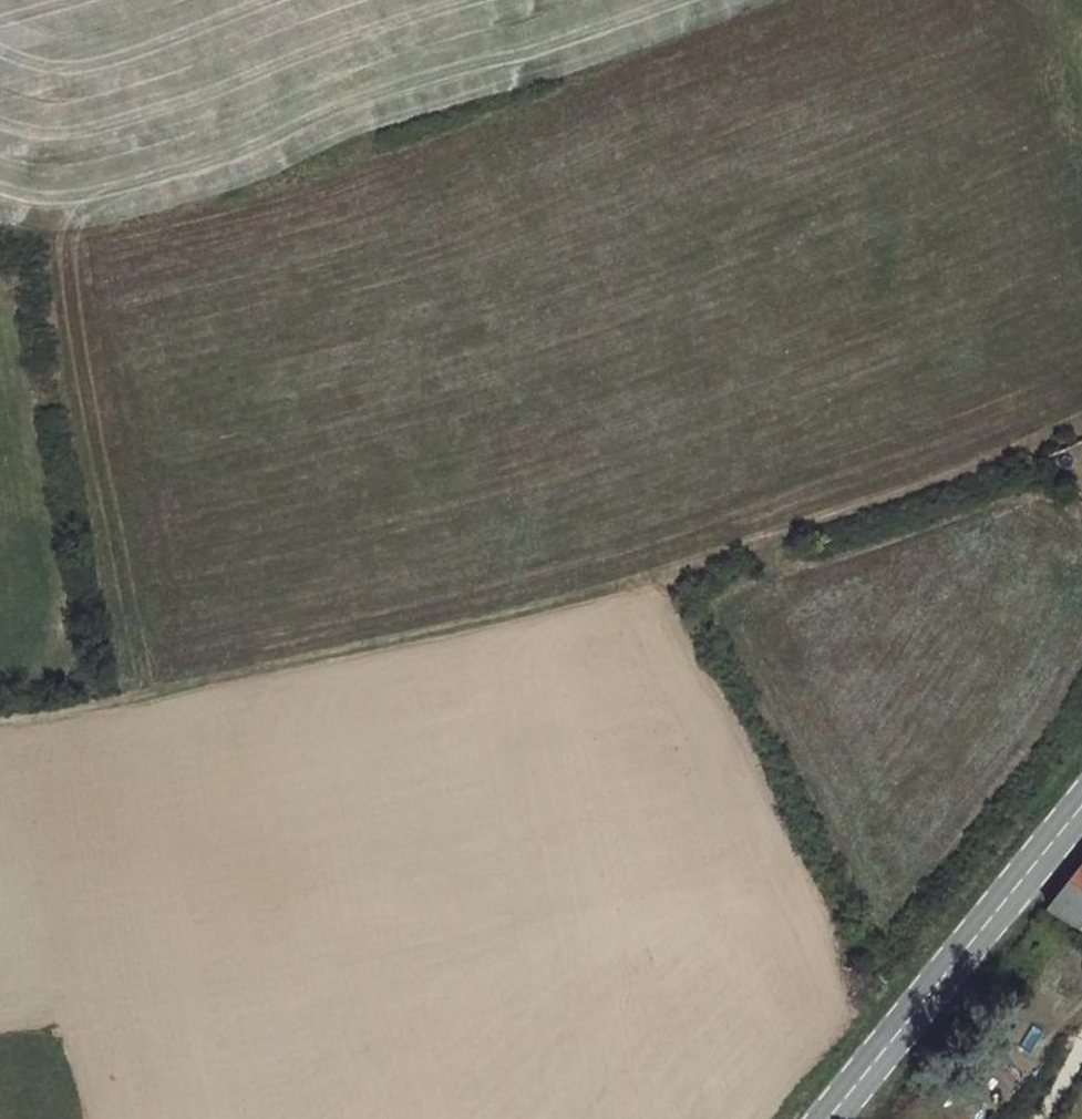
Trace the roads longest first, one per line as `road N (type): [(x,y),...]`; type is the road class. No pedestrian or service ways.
road 1 (track): [(1081,413),(651,583),(88,701),(0,711)]
road 2 (primary): [(832,1118),(1081,809)]

